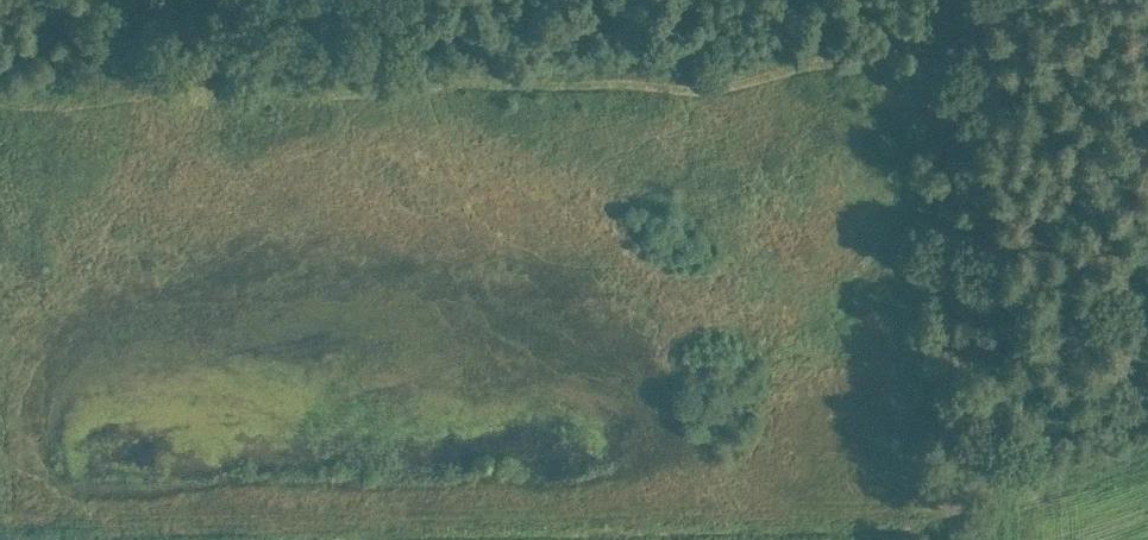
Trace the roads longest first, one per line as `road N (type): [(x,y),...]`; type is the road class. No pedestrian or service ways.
road 1 (track): [(964,459),(951,0)]

